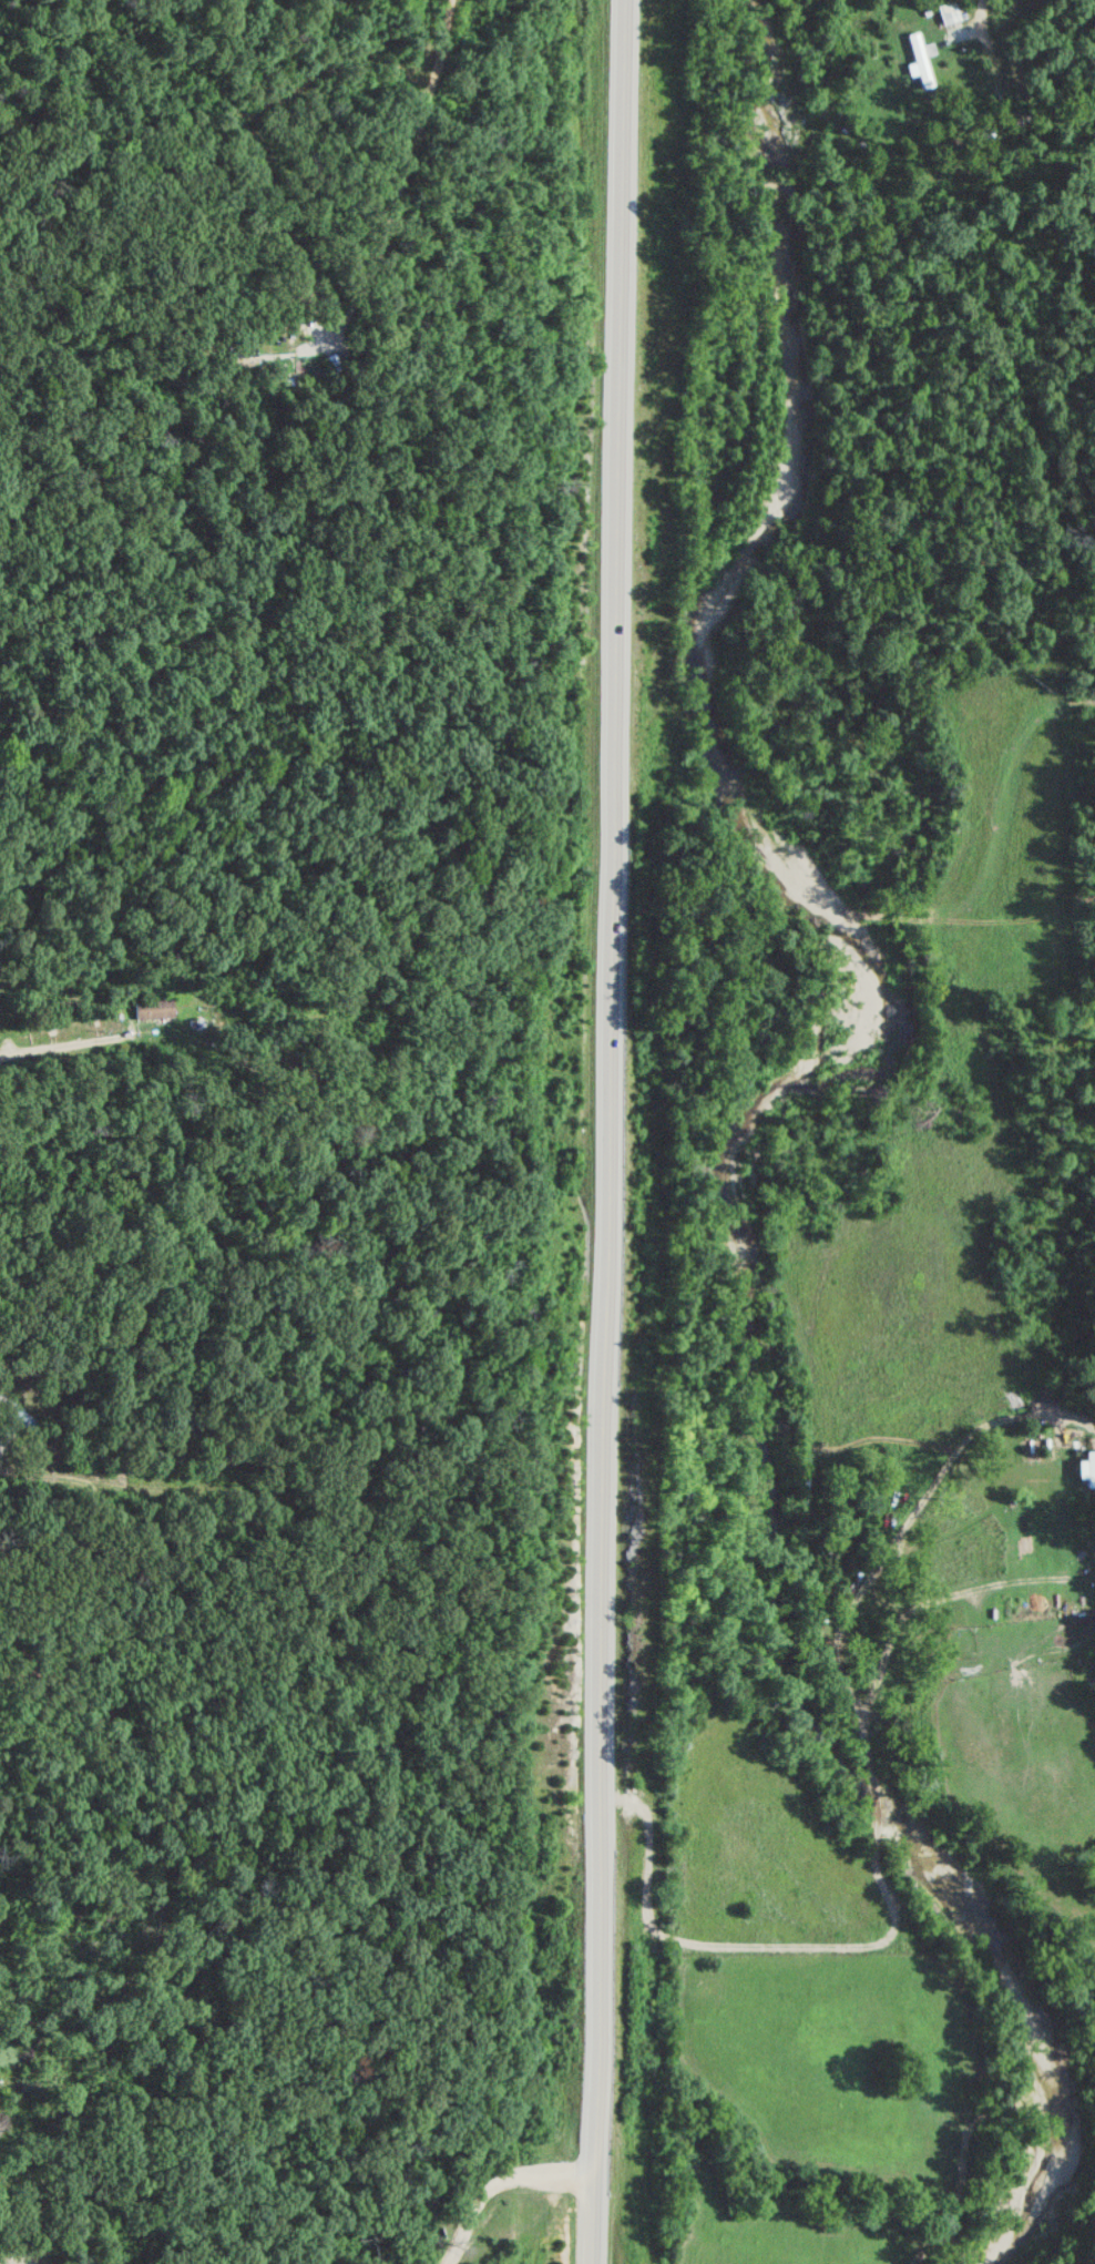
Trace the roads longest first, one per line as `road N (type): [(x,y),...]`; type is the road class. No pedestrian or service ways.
road 1 (primary): [(594,2263),(624,0)]
road 2 (residential): [(596,2171),(502,2184),(481,2196),(450,2263)]
road 3 (residential): [(0,1056),(146,1028)]

